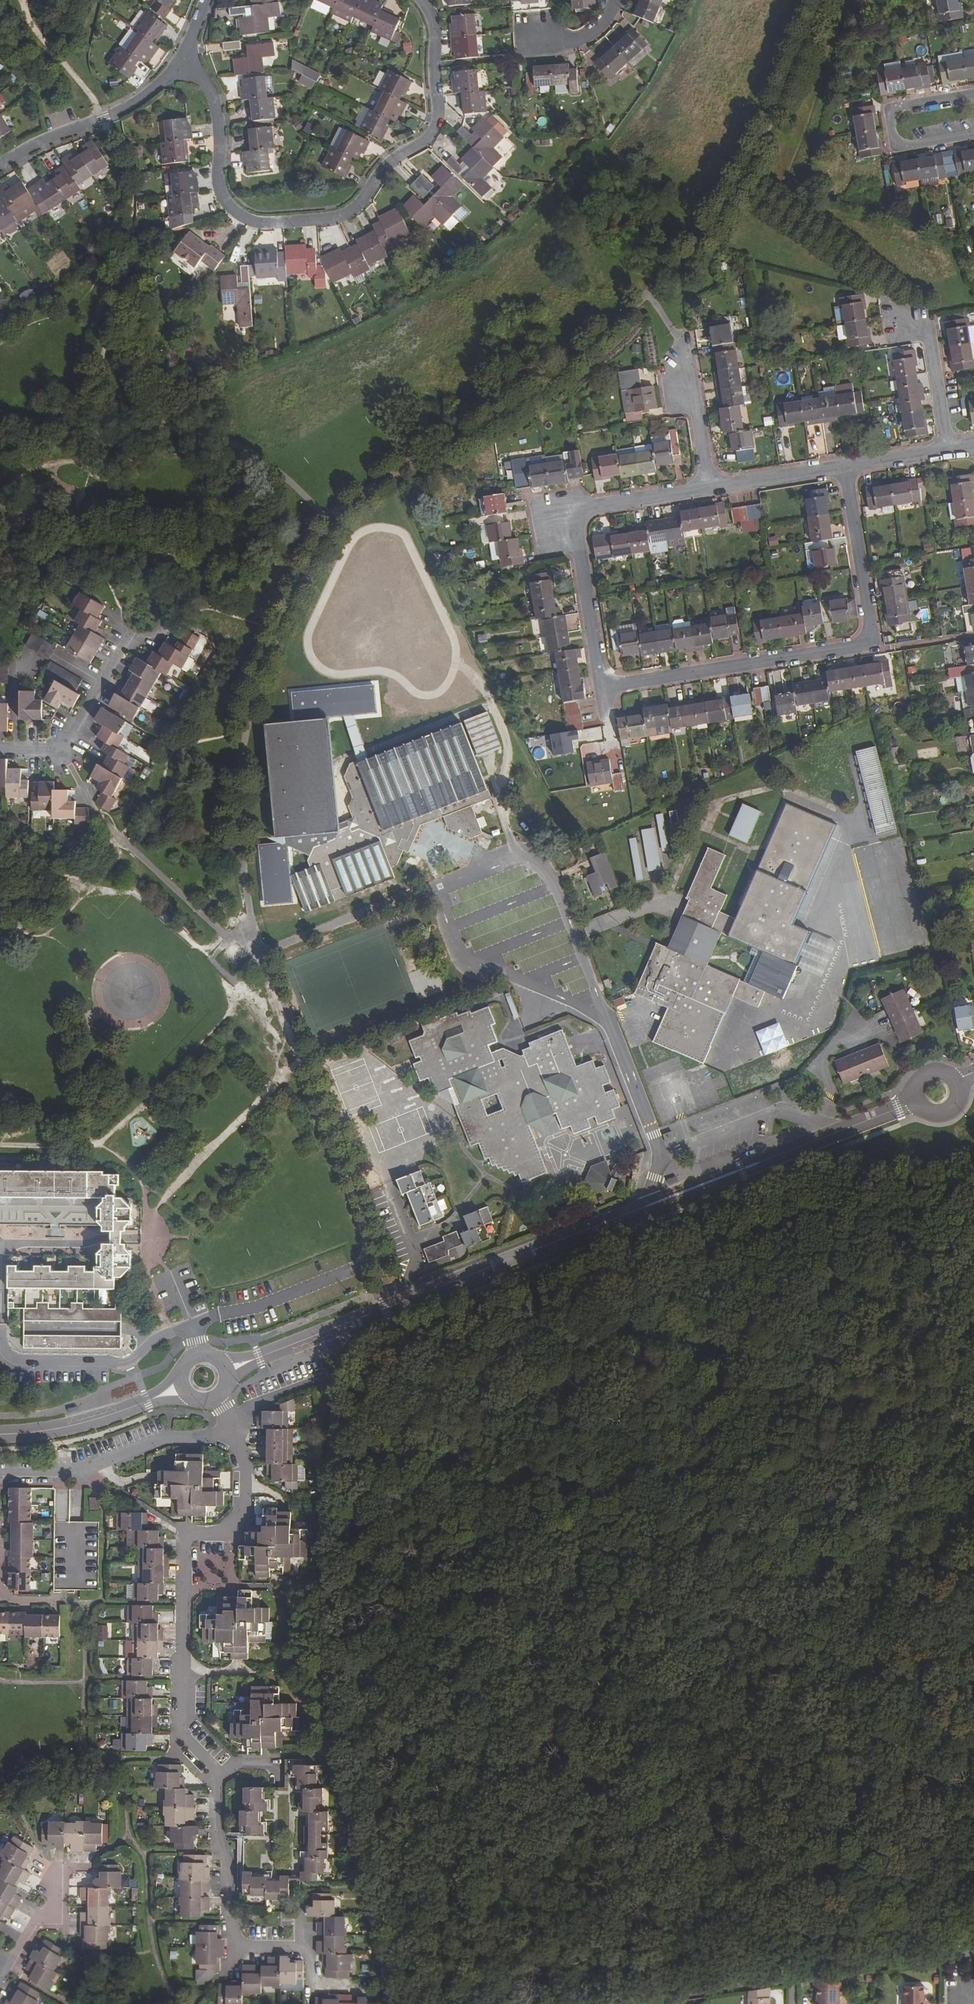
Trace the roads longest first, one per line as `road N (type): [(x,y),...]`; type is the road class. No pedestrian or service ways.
road 1 (tertiary): [(914,1102),(223,1368)]
road 2 (residential): [(580,511),(599,679),(618,687),(867,640),(846,469)]
road 3 (residential): [(419,0),(433,26),(436,127),(381,170),(355,209),(327,220),(261,223),(227,206),(216,107),(183,62)]
road 4 (residential): [(232,1429),(245,1469),(245,1514),(216,1535),(182,1544),(179,1724),(220,1774)]
road 5 (residential): [(0,1243),(5,1350),(22,1360),(128,1362),(161,1336),(190,1329)]
road 6 (residential): [(232,1429),(169,1436),(64,1476),(0,1476)]
road 7 (residential): [(0,165),(103,119),(183,62)]
road 8 (residential): [(973,94),(897,108),(889,119),(902,147),(973,135)]
road 9 (tertiary): [(183,1384),(95,1420),(0,1434)]
road 10 (residential): [(220,1774),(218,1835),(230,1865),(237,1945)]
road 11 (residential): [(907,318),(932,334),(951,452)]
road 12 (residential): [(104,681),(62,753),(0,752)]
road 13 (residential): [(712,490),(846,469)]
road 14 (residential): [(580,511),(712,490)]
road 15 (residential): [(680,365),(712,490)]
road 16 (residential): [(61,1872),(60,1914),(31,1929),(4,1974)]
road 17 (residential): [(519,55),(538,36),(570,42),(593,32),(618,0)]

